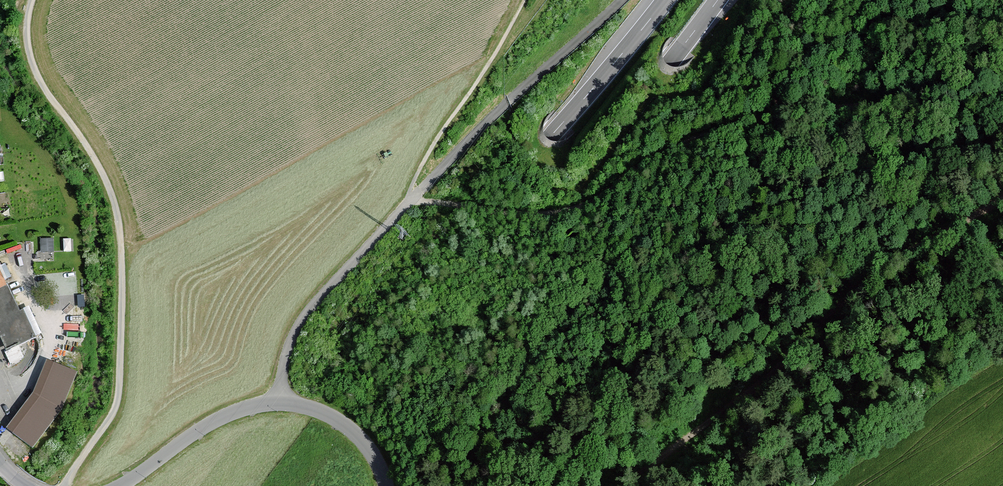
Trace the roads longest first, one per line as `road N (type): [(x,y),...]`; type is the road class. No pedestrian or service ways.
road 1 (motorway): [(665,0),(548,139),(379,309),(145,485)]
road 2 (motorway): [(229,485),(407,345),(503,252),(718,0)]
road 3 (track): [(1002,61),(959,92),(917,105),(815,107),(728,126),(571,214),(514,216),(411,199)]
road 4 (track): [(32,0),(31,59),(110,192),(123,271),(116,407),(63,485)]
road 5 (track): [(1002,199),(858,285),(814,340),(626,485)]
road 6 (unclassified): [(120,485),(217,420),(278,403),(318,410),(356,434),(386,485)]
road 7 (track): [(411,199),(430,150),(525,0)]

